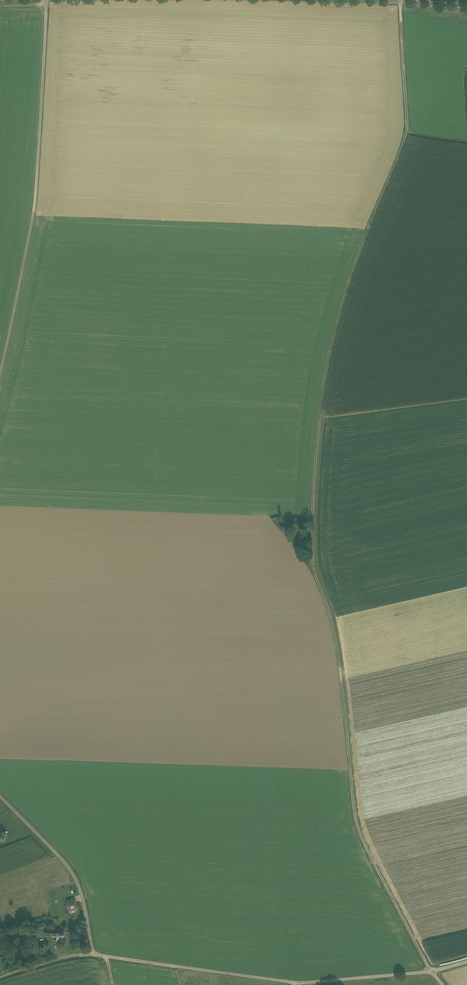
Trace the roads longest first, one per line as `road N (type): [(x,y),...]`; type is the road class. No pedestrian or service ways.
road 1 (track): [(442,984),(357,831),(334,630),(309,563),(322,383),(342,301),(406,135)]
road 2 (unclassified): [(0,373),(35,204),(45,0)]
road 3 (residential): [(92,953),(298,984)]
road 4 (unclassified): [(92,953),(72,872),(0,795)]
road 5 (track): [(299,983),(431,973),(466,961)]
road 6 (track): [(406,135),(400,0)]

